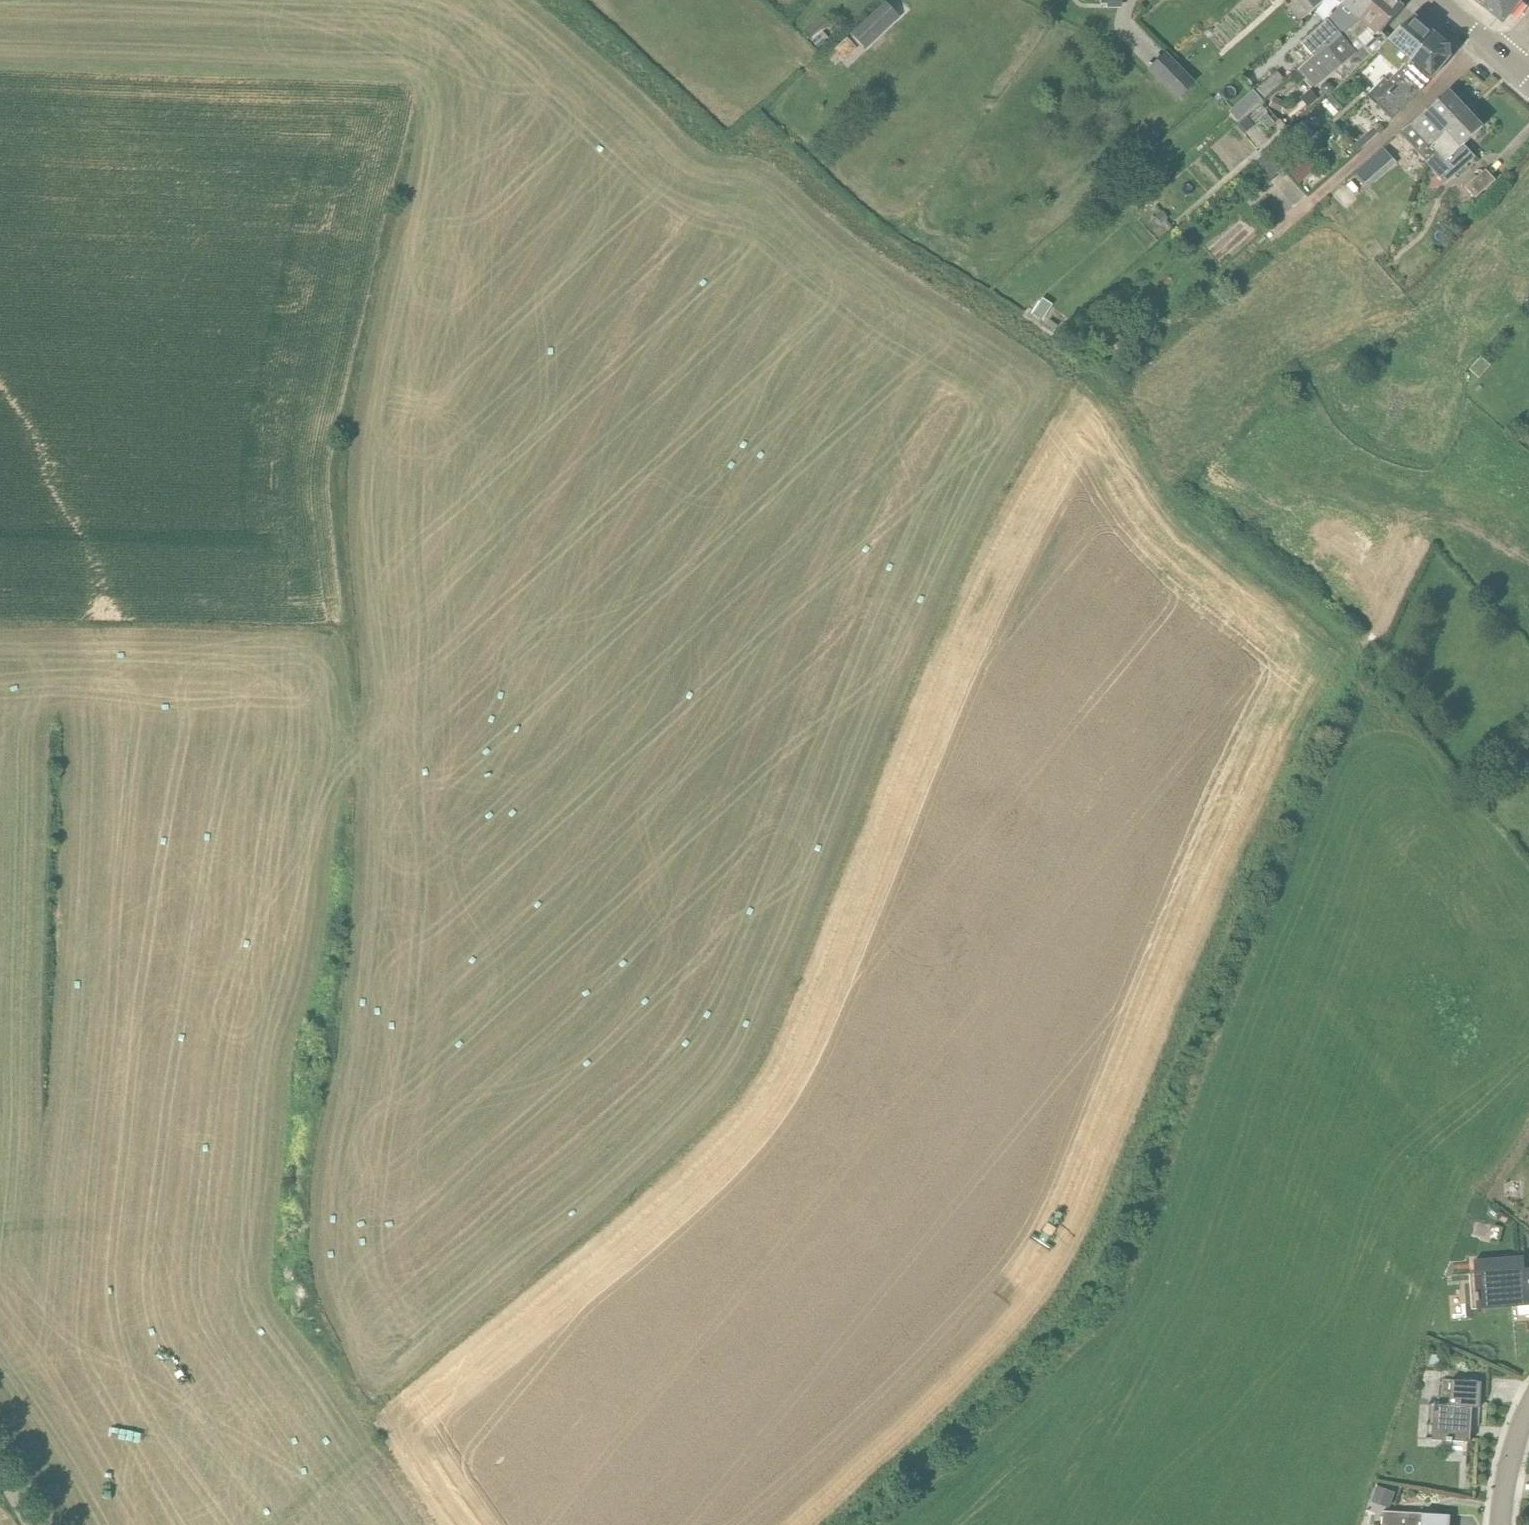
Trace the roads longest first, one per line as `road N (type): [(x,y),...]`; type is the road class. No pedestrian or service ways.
road 1 (residential): [(1498,1524),(1516,1417),(1528,1395)]

